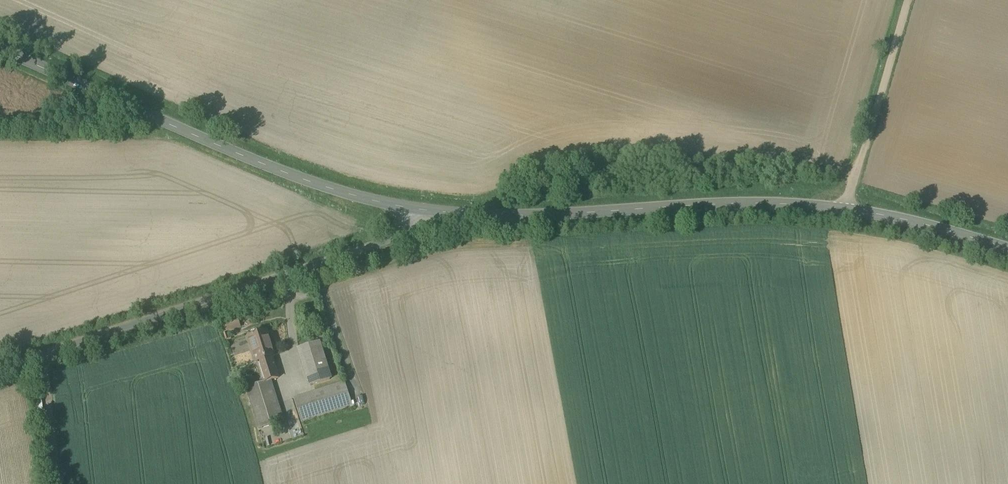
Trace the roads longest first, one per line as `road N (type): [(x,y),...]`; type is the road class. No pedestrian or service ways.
road 1 (tertiary): [(412,209),(528,215),(797,206),(898,220),(1007,249)]
road 2 (unclassified): [(0,373),(368,251),(394,240),(412,209)]
road 3 (tertiary): [(0,49),(282,173),(412,209)]
road 4 (track): [(846,211),(906,0)]

